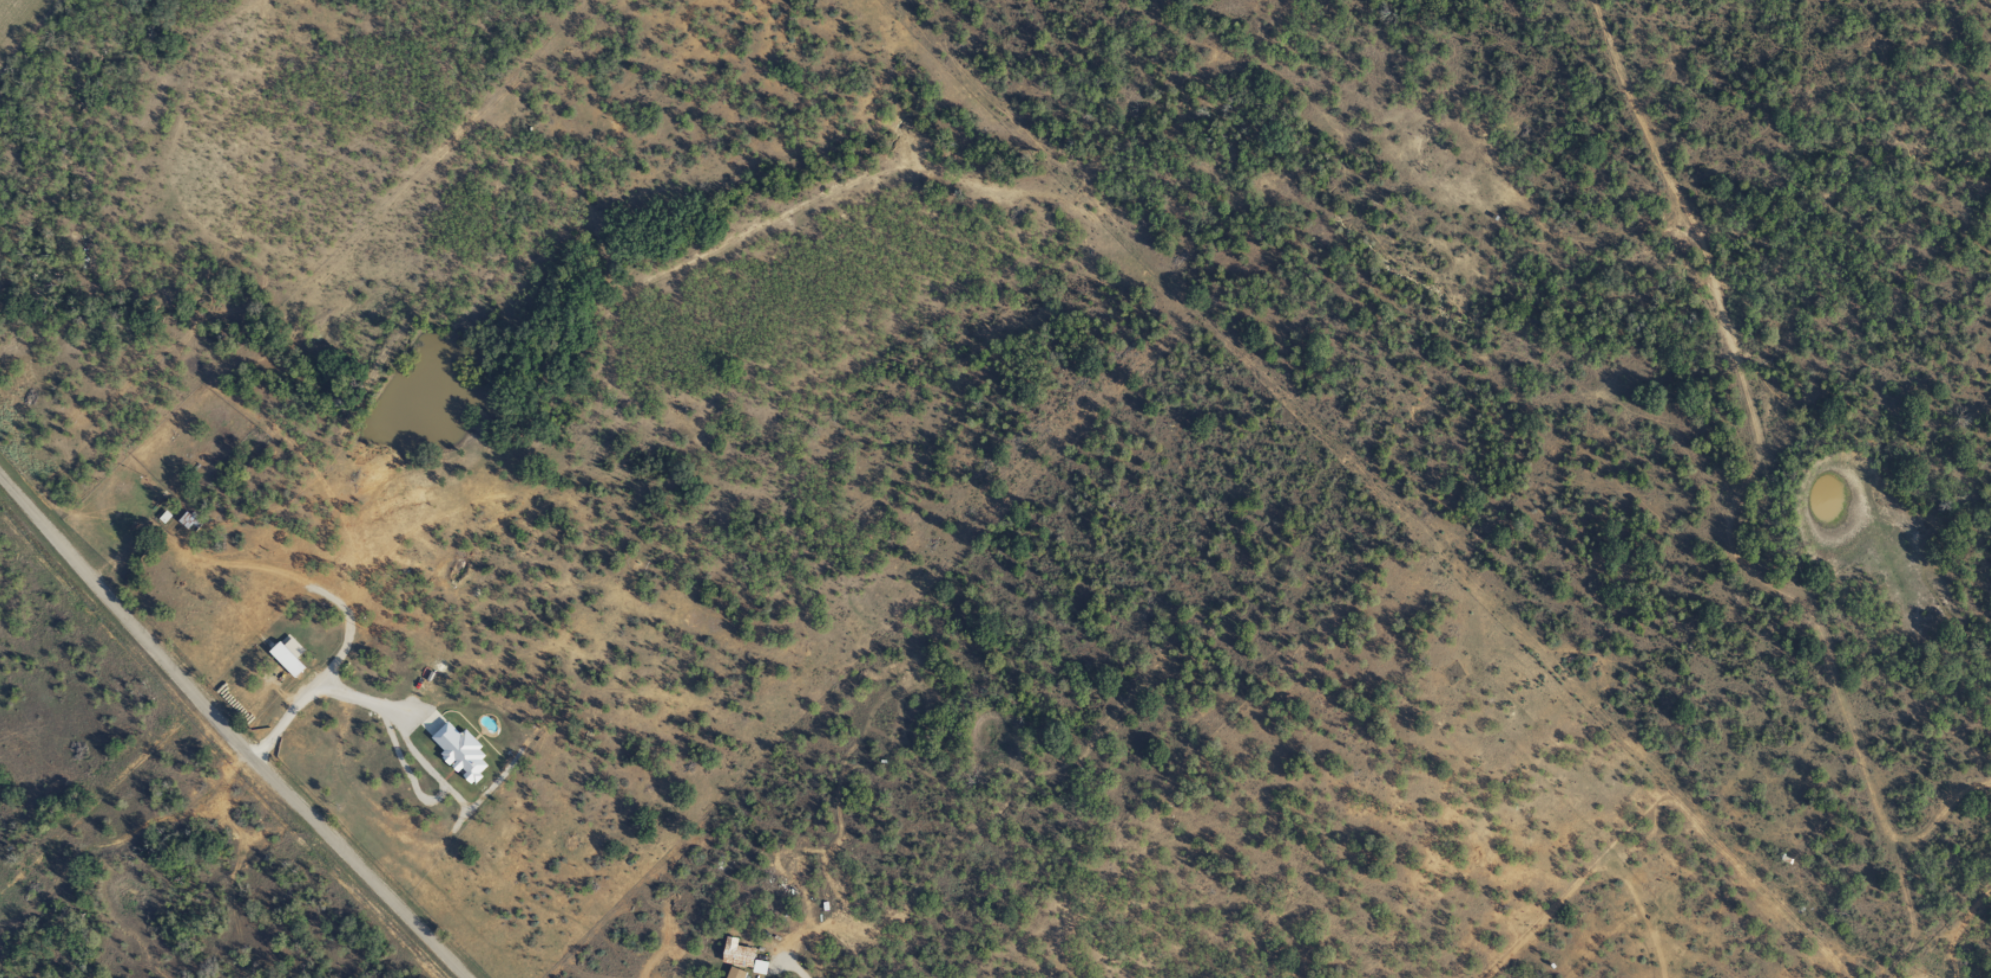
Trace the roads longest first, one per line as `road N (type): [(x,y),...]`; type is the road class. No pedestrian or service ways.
road 1 (residential): [(439,977),(0,522)]

